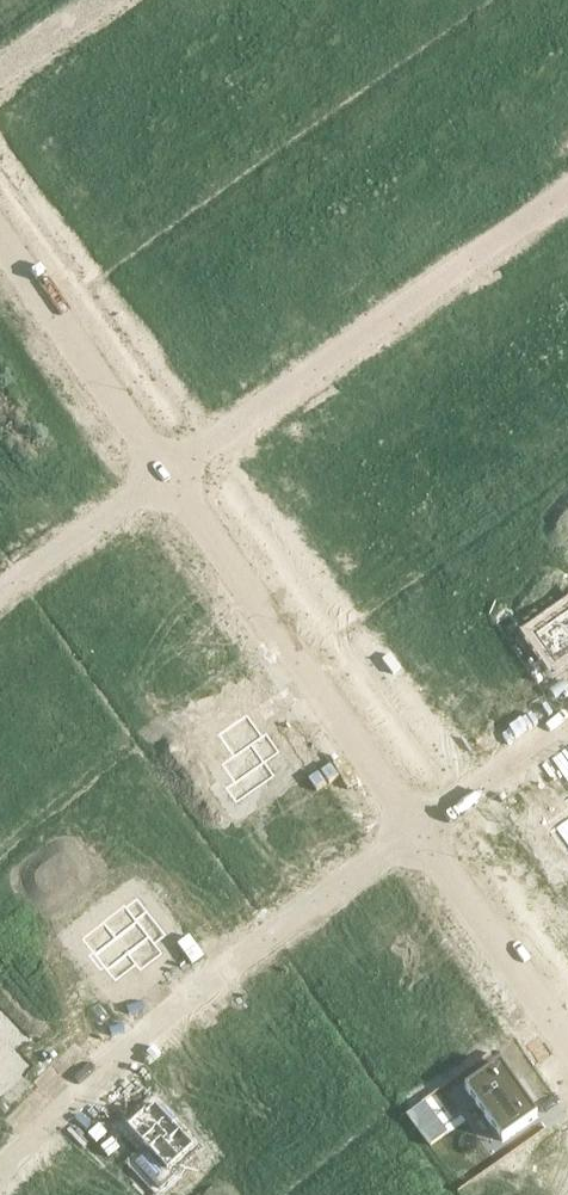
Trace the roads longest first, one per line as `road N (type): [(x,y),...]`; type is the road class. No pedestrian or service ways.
road 1 (residential): [(0,1176),(180,1010),(416,828)]
road 2 (residential): [(567,185),(166,473)]
road 3 (residential): [(166,473),(416,828)]
road 4 (residential): [(0,225),(166,473)]
road 5 (residential): [(416,828),(567,1042)]
road 6 (residential): [(0,591),(166,473)]
road 7 (residential): [(567,722),(416,828)]
road 8 (residential): [(112,0),(0,78)]

